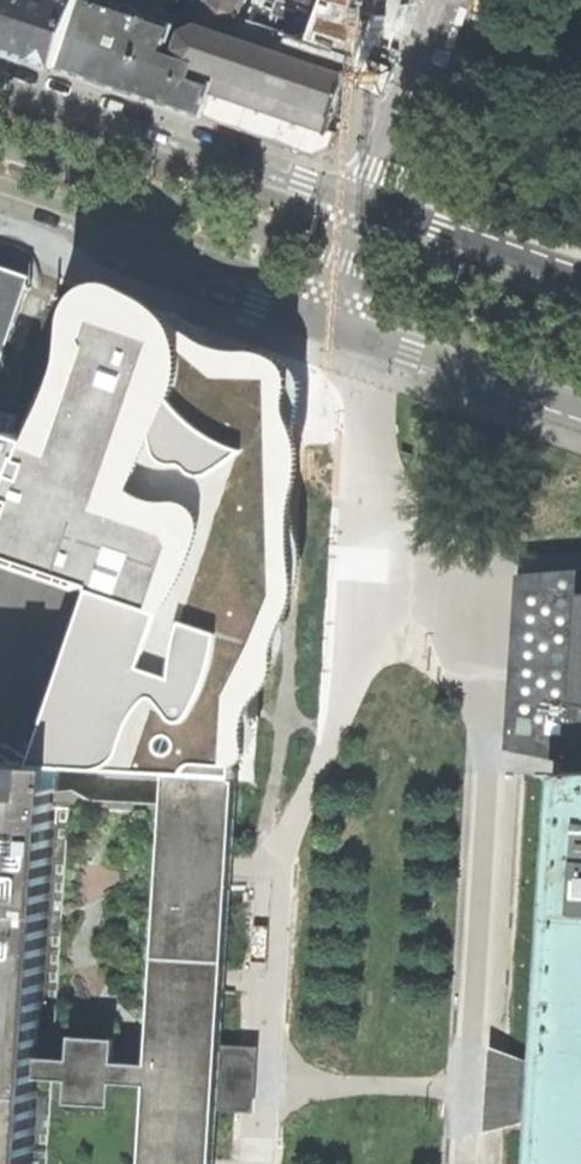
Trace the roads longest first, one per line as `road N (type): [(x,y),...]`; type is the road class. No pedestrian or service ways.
road 1 (tertiary): [(364,204),(0,78)]
road 2 (tertiary): [(0,206),(67,230),(126,264),(321,327)]
road 3 (tertiary): [(321,327),(580,411)]
road 4 (tertiary): [(580,278),(364,204)]
road 5 (unclassified): [(434,0),(364,204)]
road 6 (track): [(387,139),(580,207)]
road 7 (tertiary): [(364,204),(321,327)]

